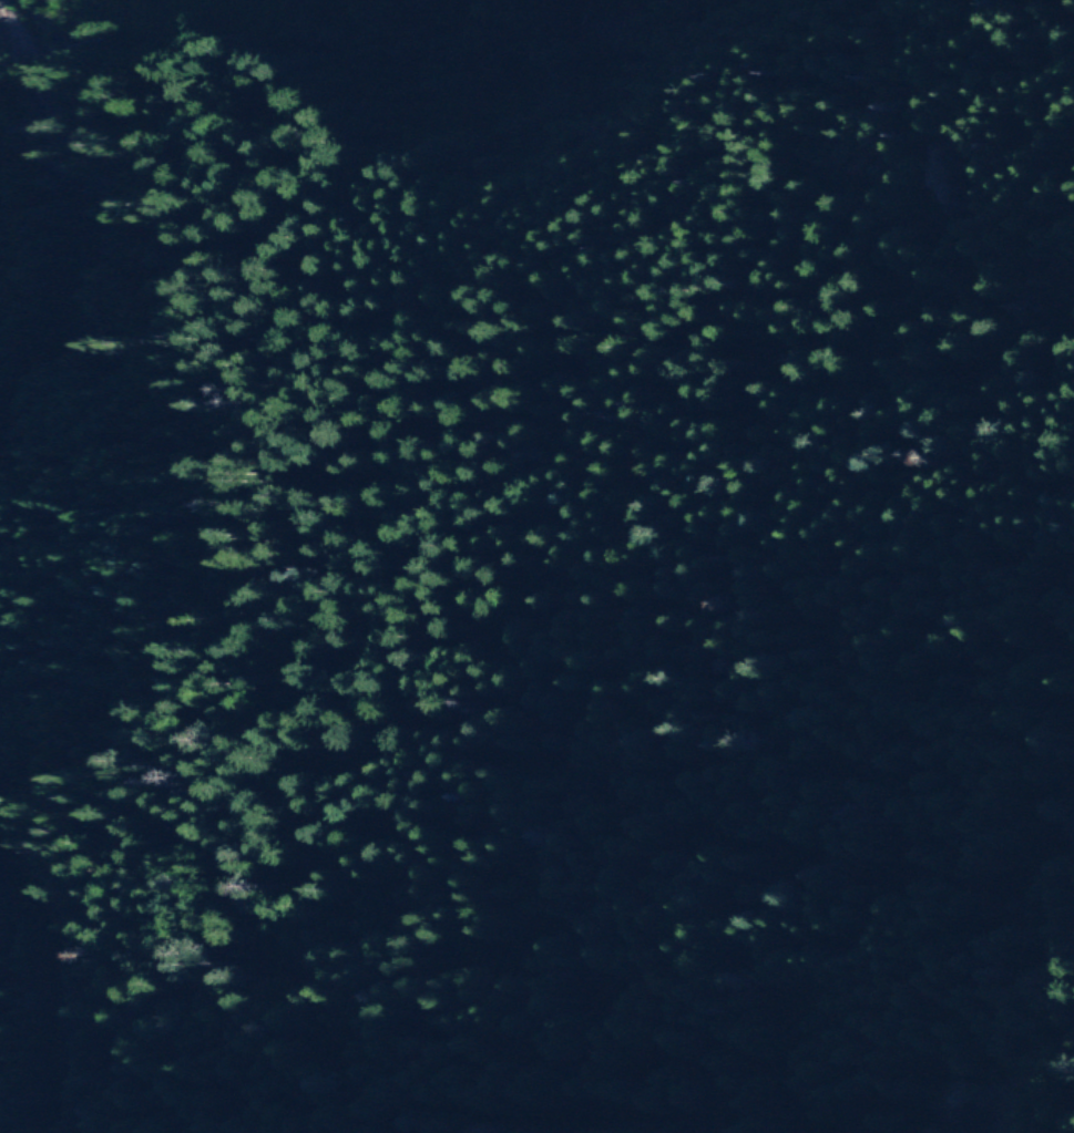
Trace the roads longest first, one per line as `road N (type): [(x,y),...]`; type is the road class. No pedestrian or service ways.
road 1 (residential): [(0,24),(55,246),(0,423)]
road 2 (residential): [(0,891),(33,1132)]

